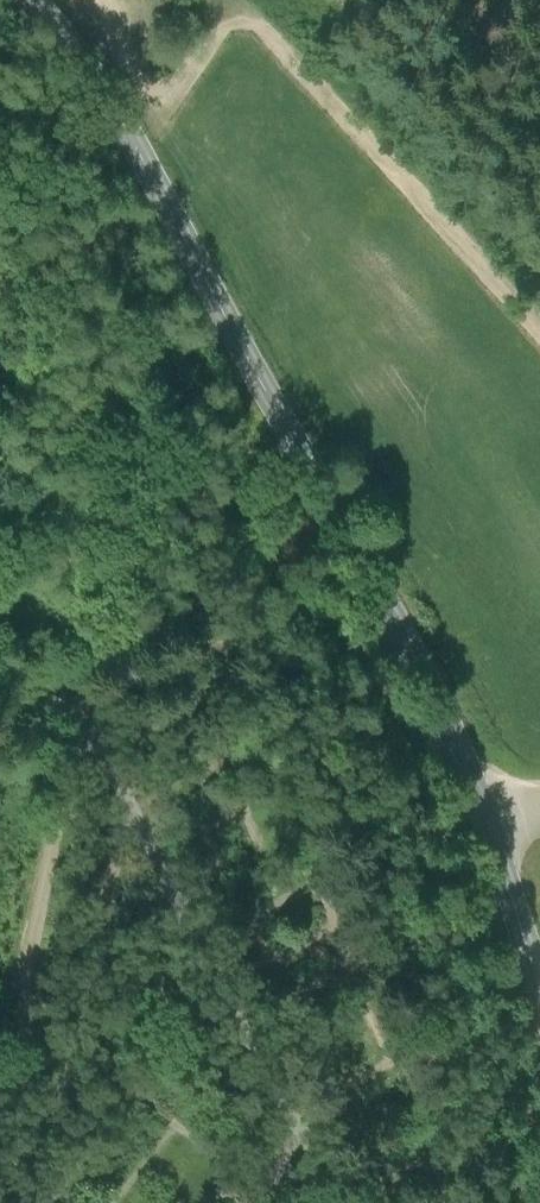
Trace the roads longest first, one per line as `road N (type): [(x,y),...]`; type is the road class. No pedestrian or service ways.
road 1 (tertiary): [(30,0),(84,64),(143,162),(414,655),(477,790),(539,990)]
road 2 (track): [(477,790),(417,783),(339,794)]

